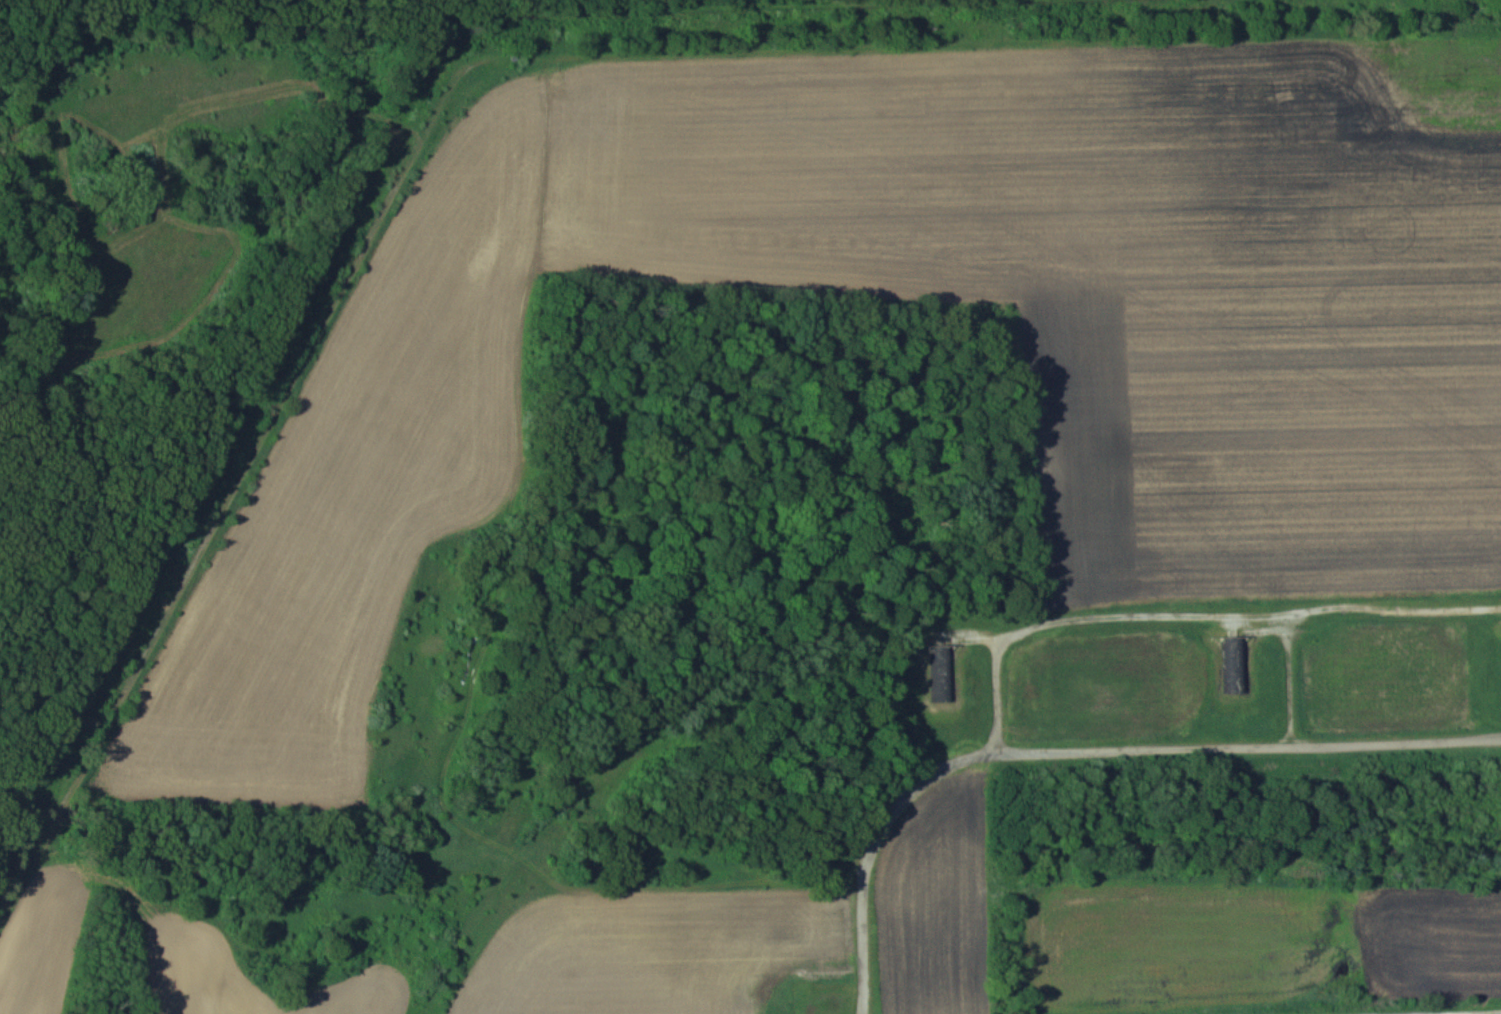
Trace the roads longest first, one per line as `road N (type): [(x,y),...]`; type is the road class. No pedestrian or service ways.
road 1 (track): [(1500,596),(1140,606),(1032,618),(1008,635),(1001,744)]

